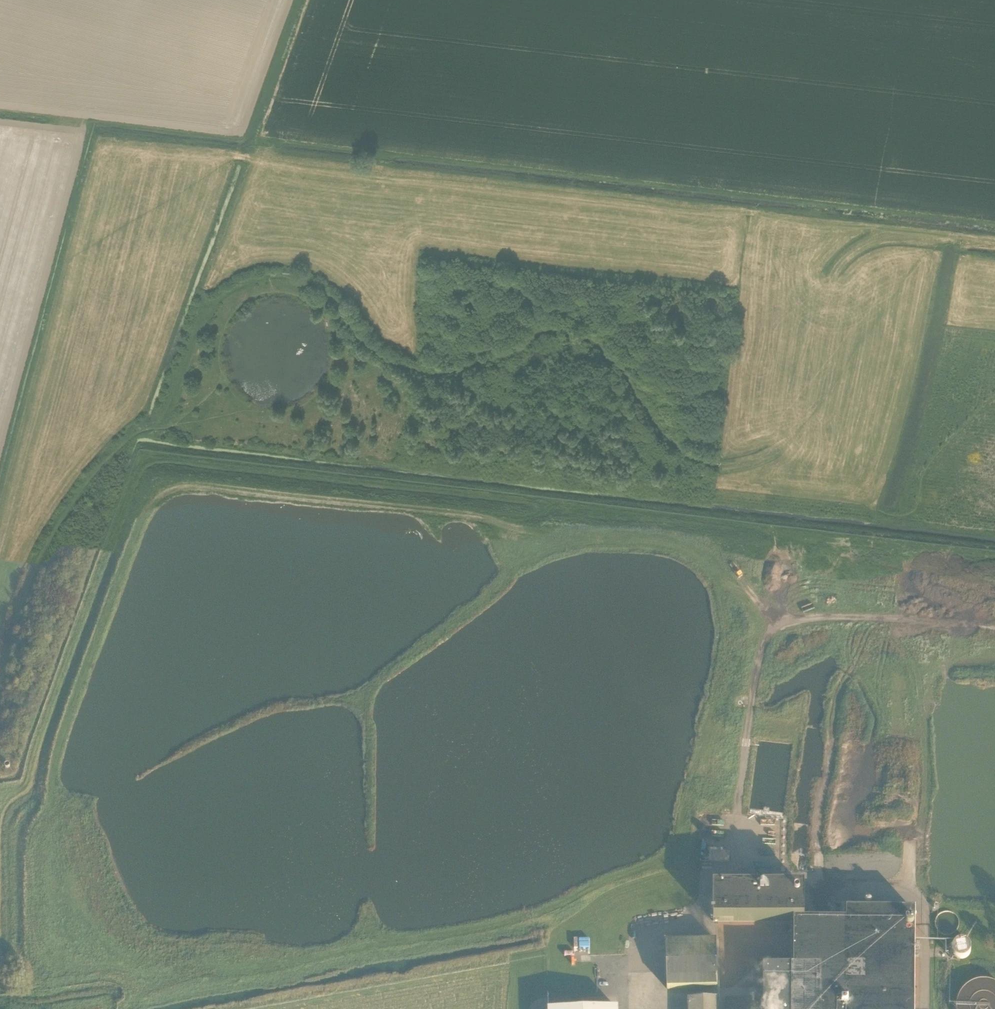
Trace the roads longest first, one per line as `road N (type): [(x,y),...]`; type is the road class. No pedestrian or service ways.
road 1 (track): [(831,891),(816,861),(834,694),(861,665)]

